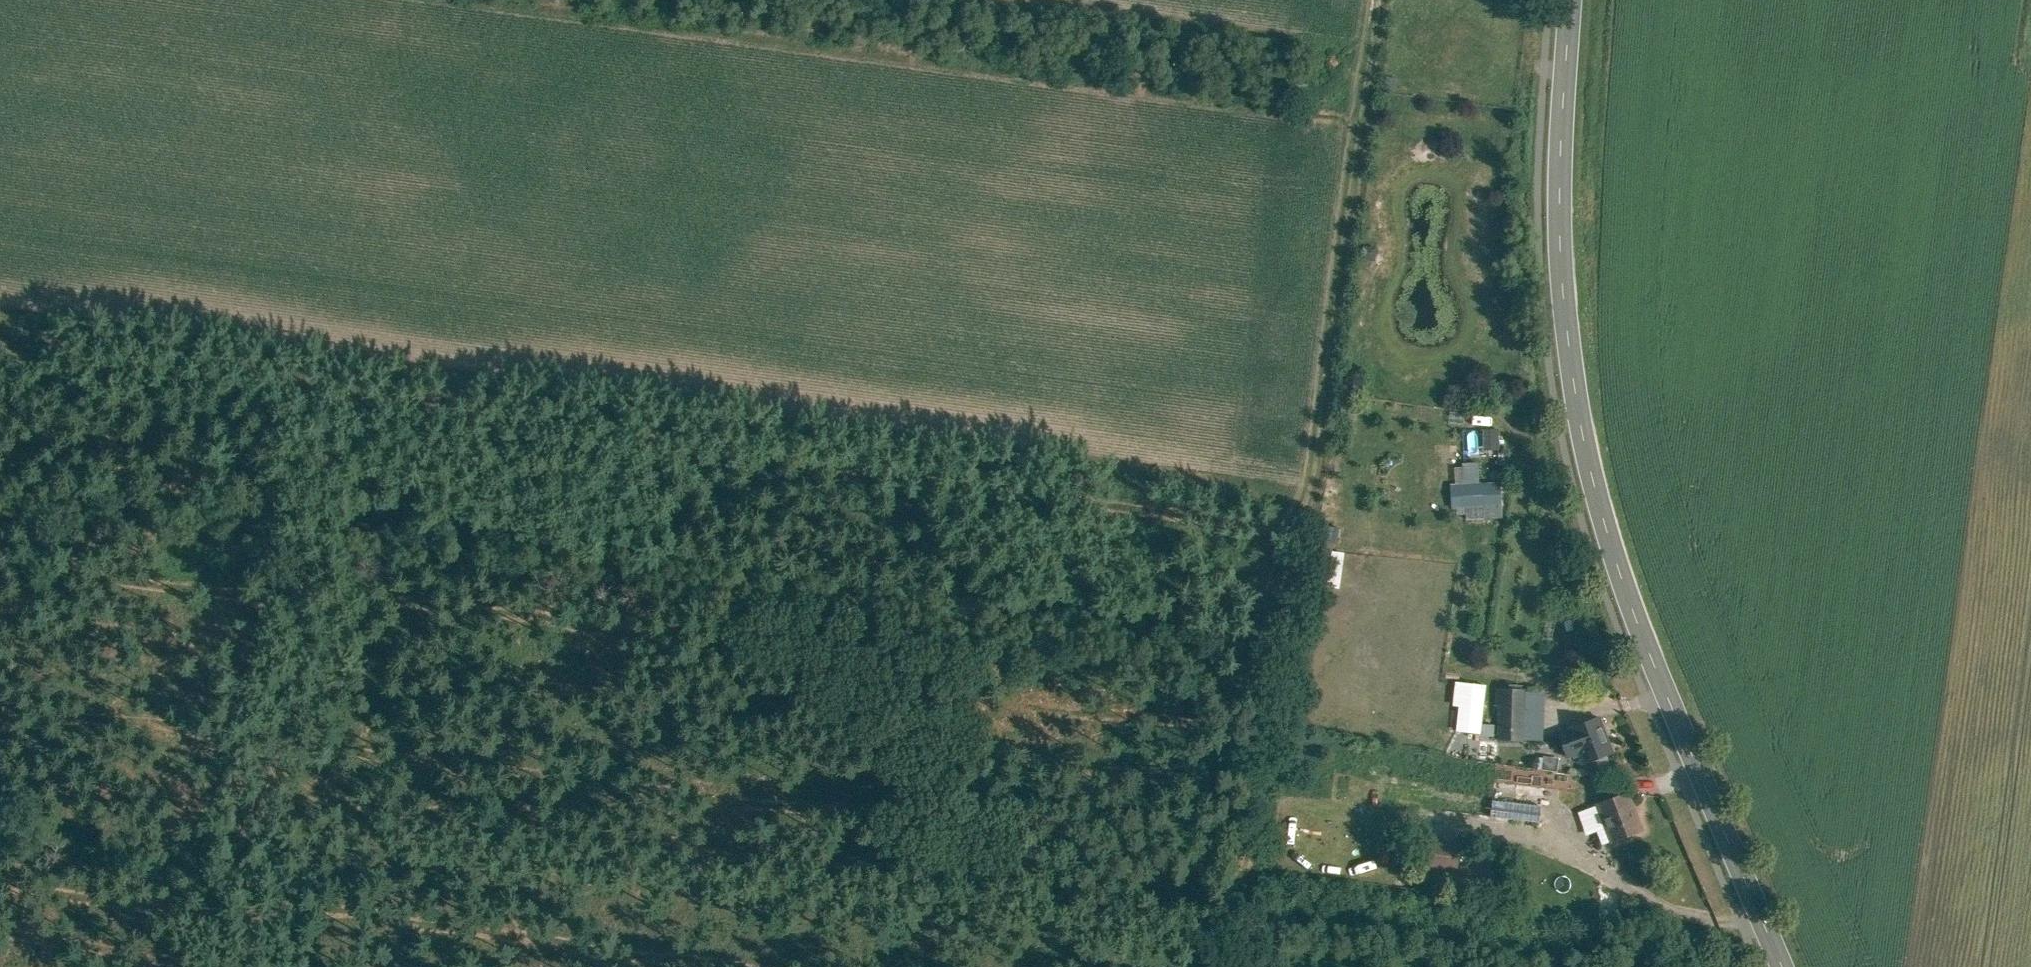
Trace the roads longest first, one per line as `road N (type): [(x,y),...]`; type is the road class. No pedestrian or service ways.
road 1 (tertiary): [(1570,0),(1562,247),(1578,408),(1618,568),(1783,966)]

